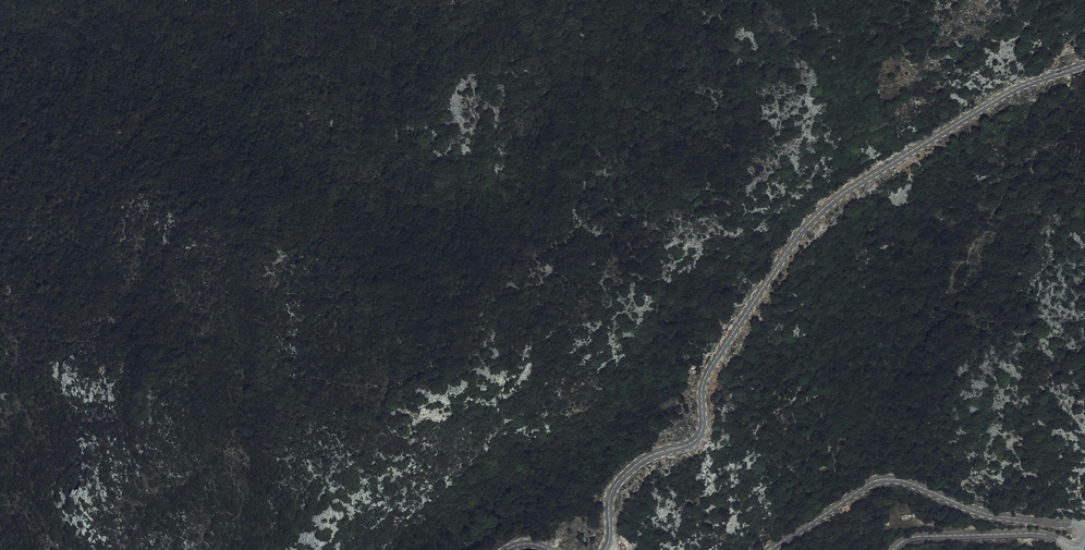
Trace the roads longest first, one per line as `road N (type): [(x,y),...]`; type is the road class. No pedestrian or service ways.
road 1 (tertiary): [(1084,65),(1006,94),(818,215),(713,364),(697,438),(666,450)]
road 2 (tertiary): [(1084,531),(984,513),(893,479),(864,486),(770,549)]
road 3 (tertiary): [(893,549),(920,536),(1039,533),(1074,546),(1084,540)]
road 4 (tertiary): [(604,549),(619,480),(666,450)]

